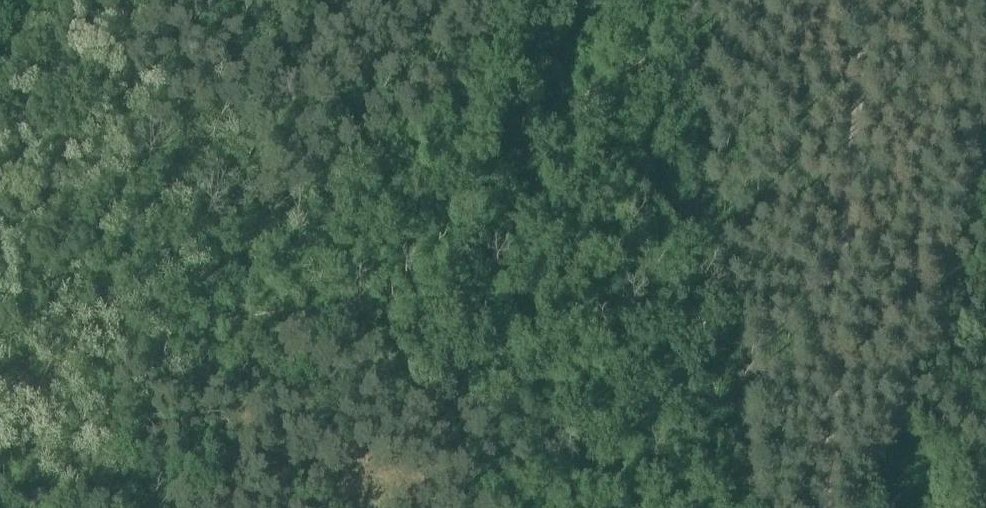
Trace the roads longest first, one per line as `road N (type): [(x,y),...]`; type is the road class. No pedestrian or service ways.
road 1 (track): [(872,0),(827,507)]

